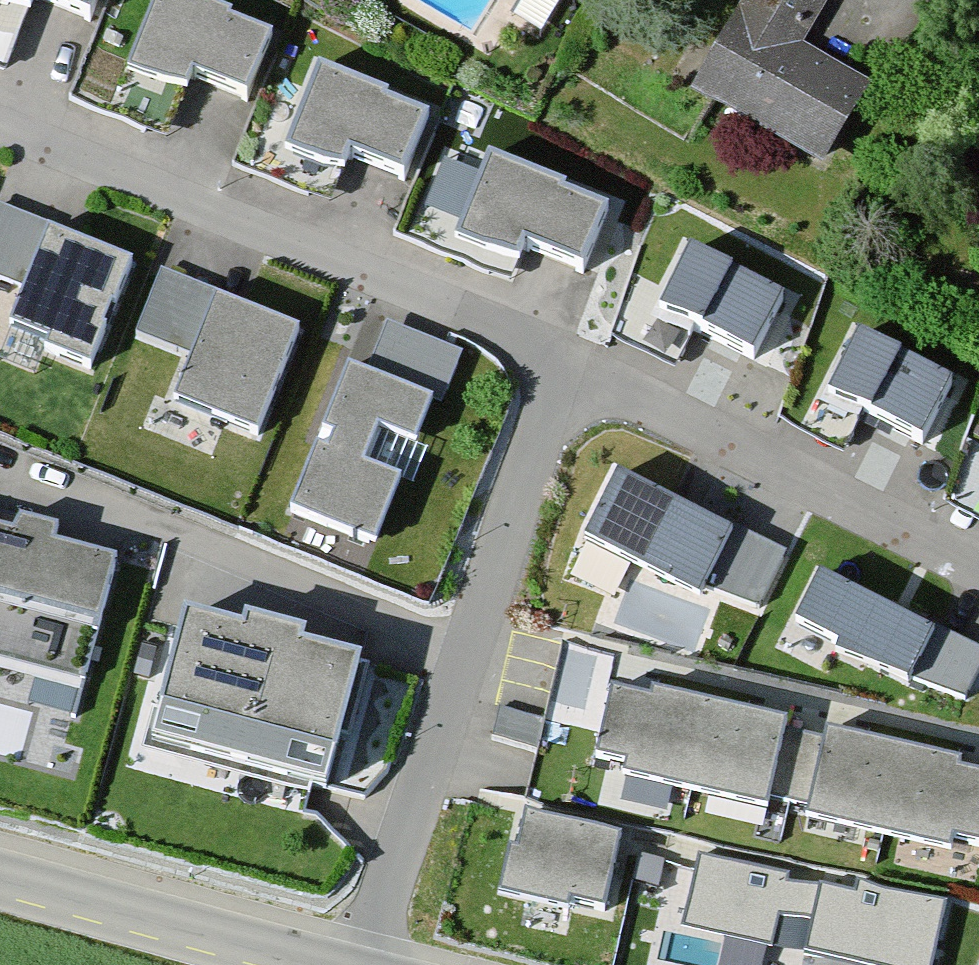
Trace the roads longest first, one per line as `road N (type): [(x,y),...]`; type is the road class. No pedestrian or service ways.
road 1 (residential): [(0,125),(509,329),(546,358),(550,402),(364,964)]
road 2 (unclassified): [(328,964),(0,875)]

